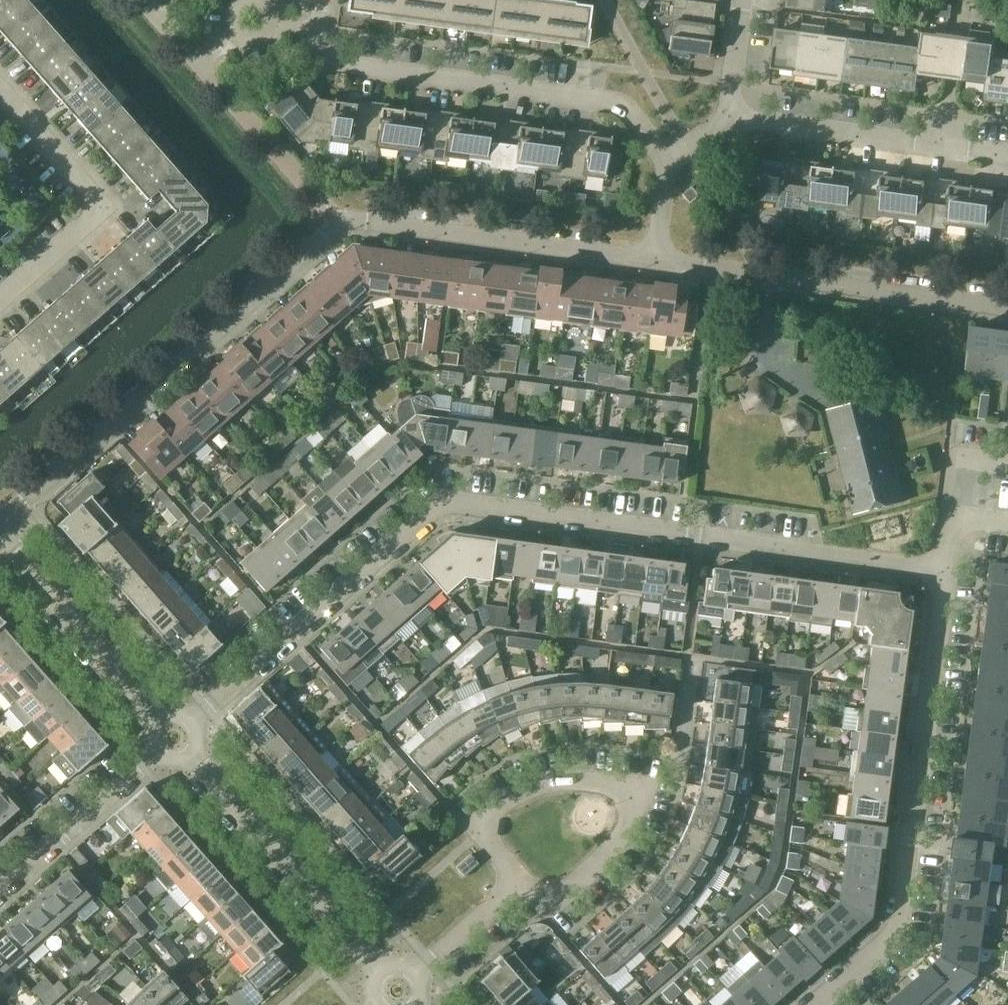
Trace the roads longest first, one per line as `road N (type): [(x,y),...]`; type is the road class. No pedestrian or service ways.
road 1 (residential): [(817,1004),(902,920),(948,570),(459,501),(424,513),(174,736)]
road 2 (residential): [(0,524),(340,226),(656,259)]
road 3 (residential): [(662,156),(621,102),(327,62),(318,50),(323,0)]
road 4 (residential): [(516,881),(475,832),(485,816),(520,791),(556,780),(635,788),(637,817),(622,841),(541,910)]
road 5 (residential): [(656,259),(1007,306)]
road 6 (residential): [(399,990),(174,736)]
road 7 (residential): [(0,88),(104,205),(0,298)]
road 8 (residential): [(728,118),(1007,157)]
road 9 (residential): [(174,736),(0,540)]
road 10 (residential): [(0,889),(174,736)]
road 11 (residential): [(399,990),(516,881)]

